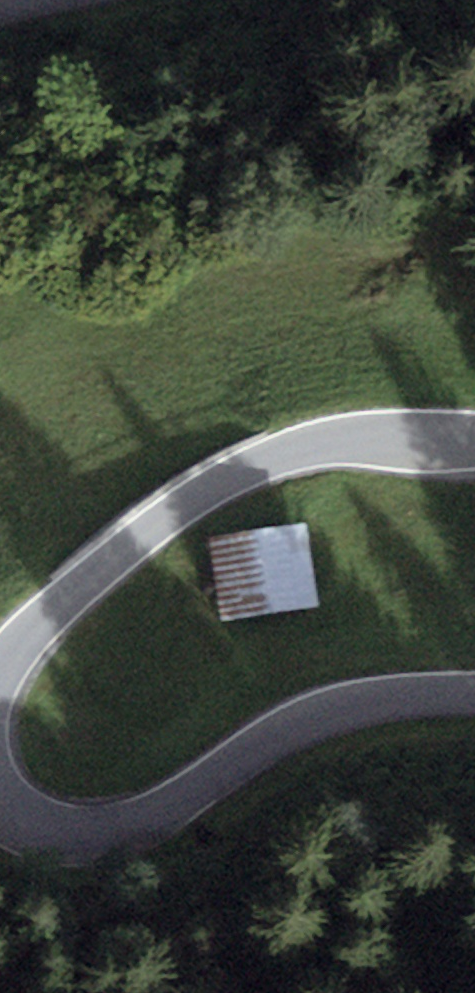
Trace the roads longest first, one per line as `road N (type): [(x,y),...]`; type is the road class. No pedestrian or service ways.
road 1 (tertiary): [(0,676),(72,592),(213,486),(308,447),(474,434)]
road 2 (tertiary): [(474,691),(381,696),(305,718),(175,806),(95,831),(23,820),(0,800)]

